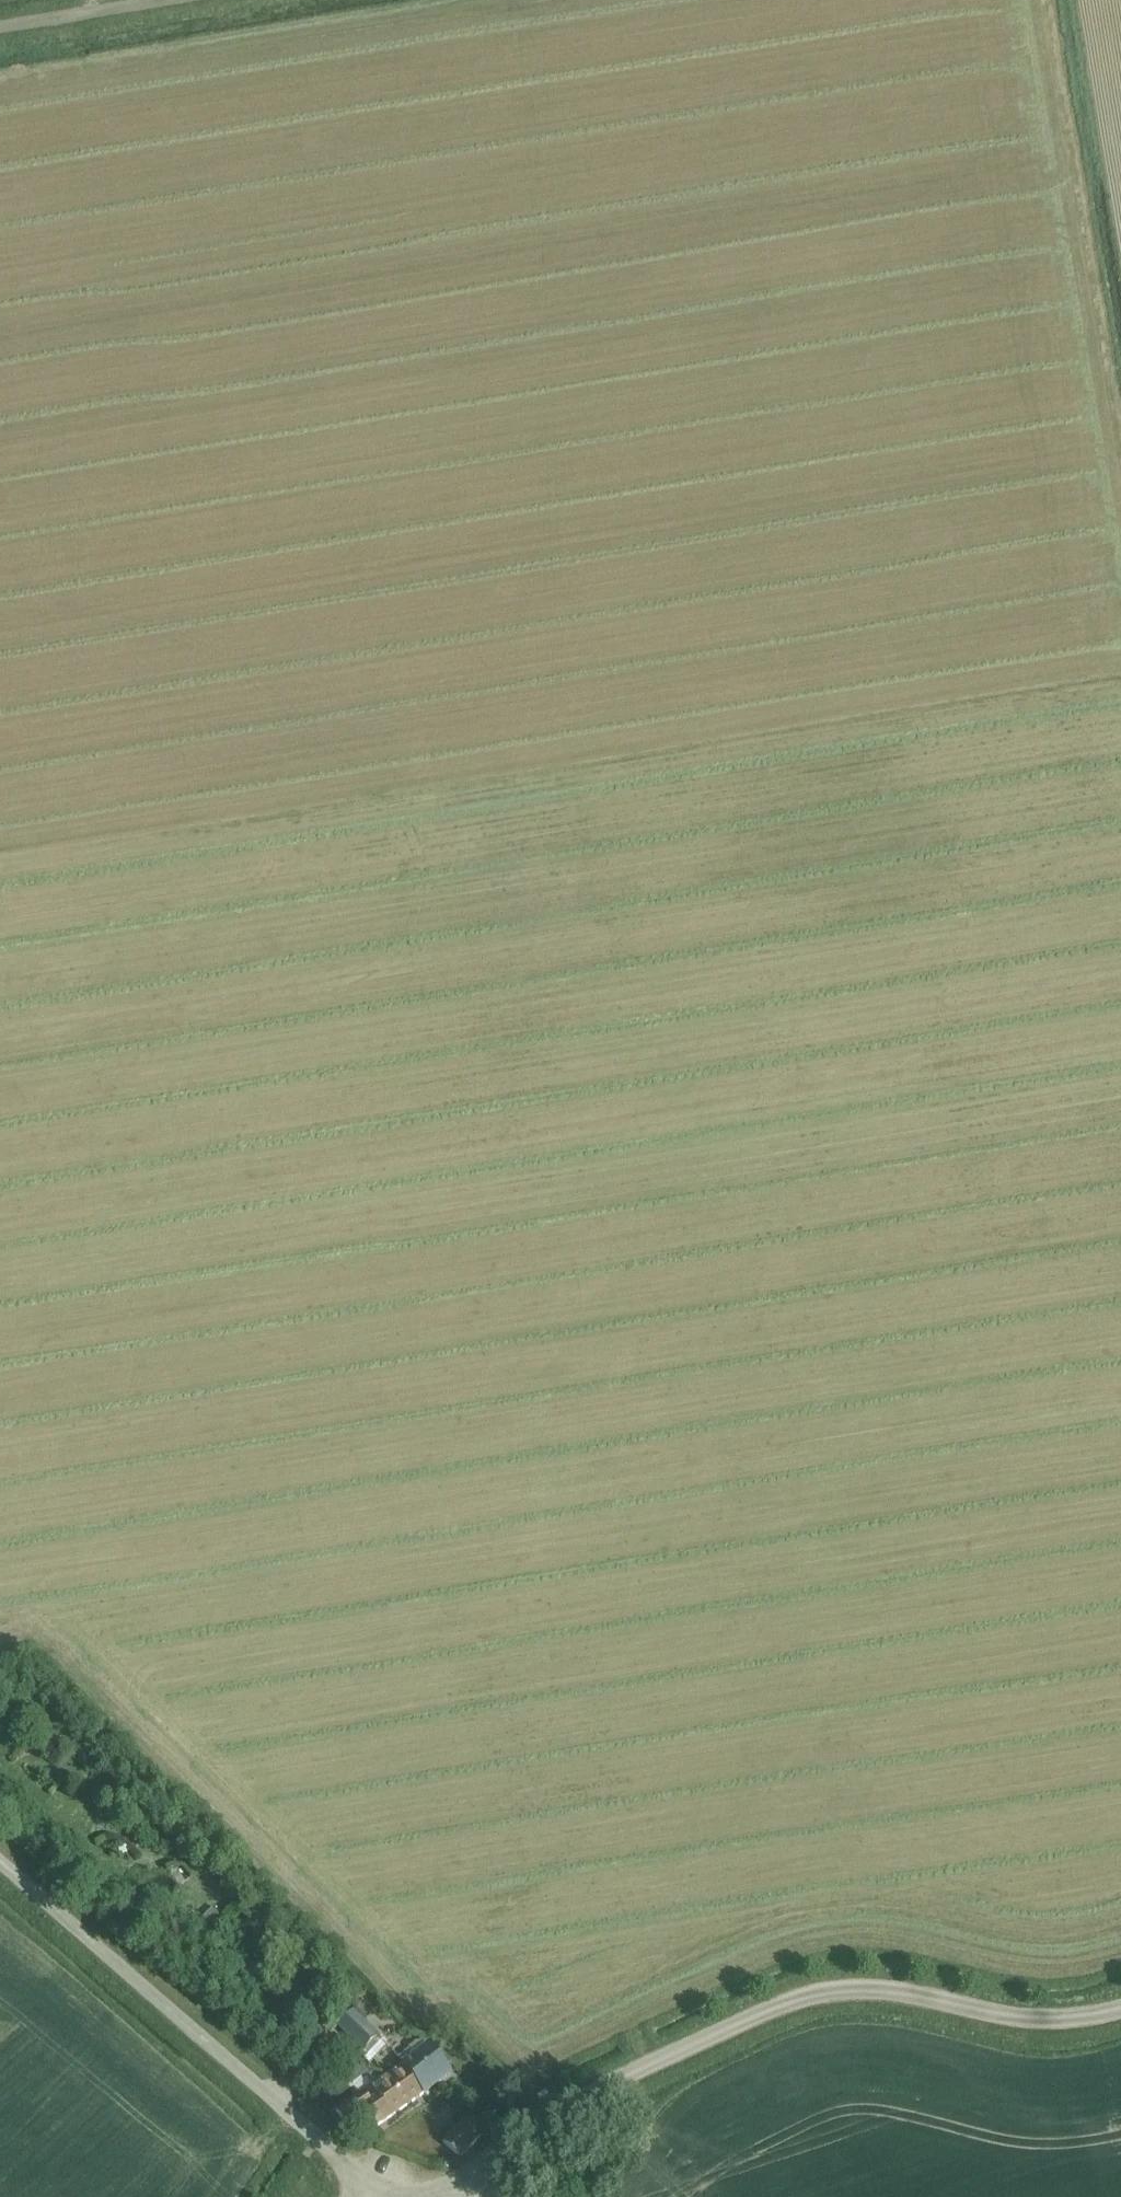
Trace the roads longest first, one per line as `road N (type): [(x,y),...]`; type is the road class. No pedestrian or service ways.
road 1 (unclassified): [(481,2196),(511,2148),(601,2082),(758,2006),(879,1988),(1006,2016),(1120,2007)]
road 2 (unclassified): [(379,2196),(0,1865)]
road 3 (track): [(0,26),(156,0)]

